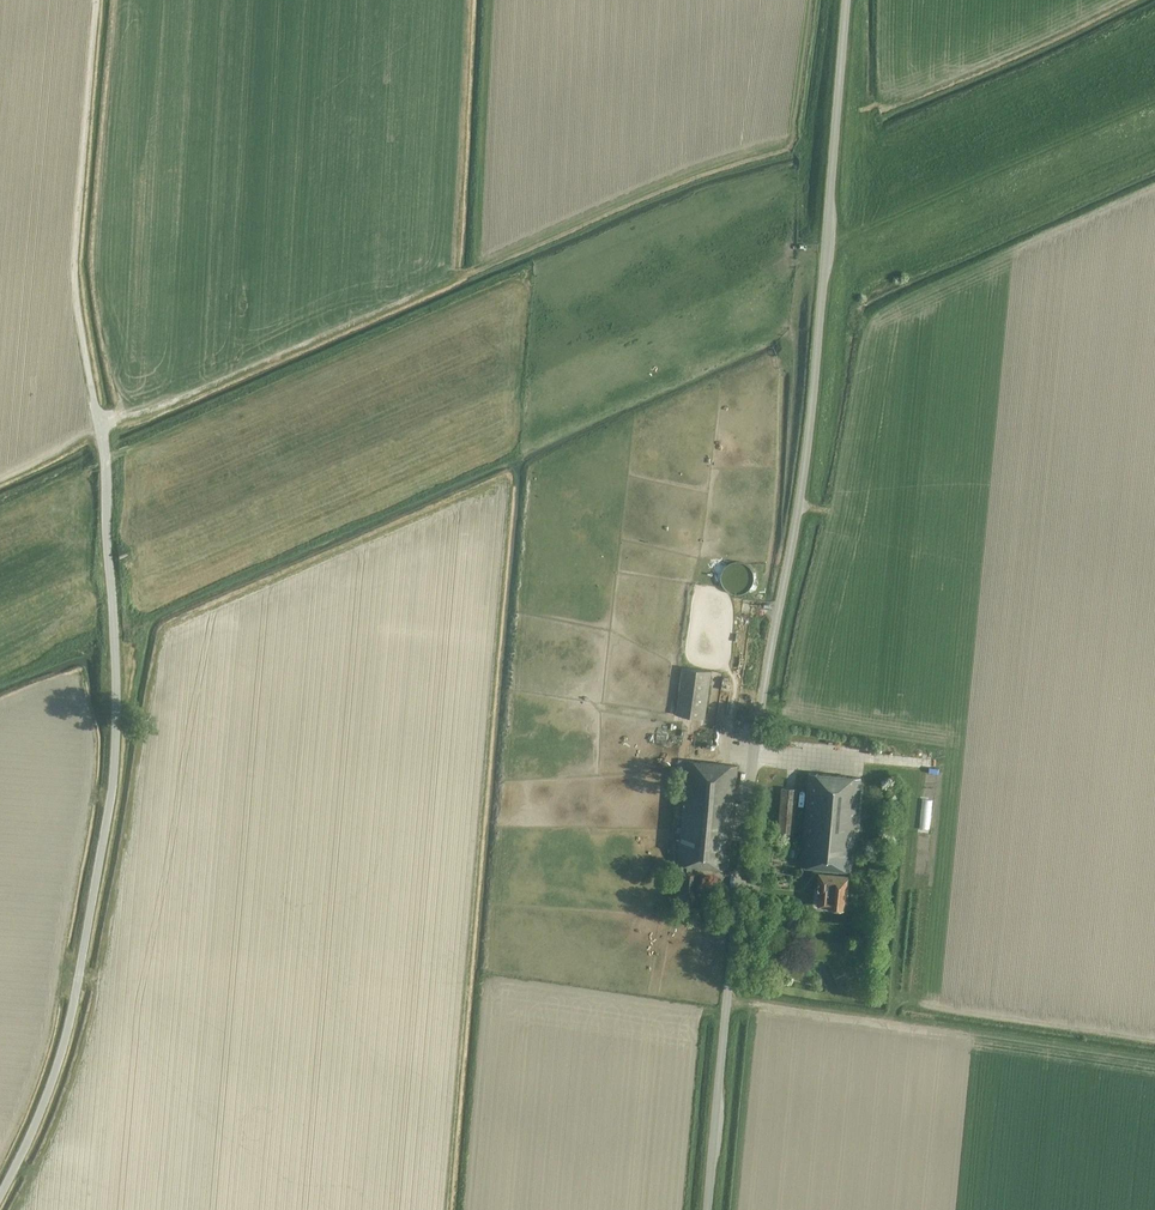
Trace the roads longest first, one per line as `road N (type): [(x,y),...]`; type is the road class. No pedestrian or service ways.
road 1 (unclassified): [(708,1209),(744,837),(815,382),(847,0)]

